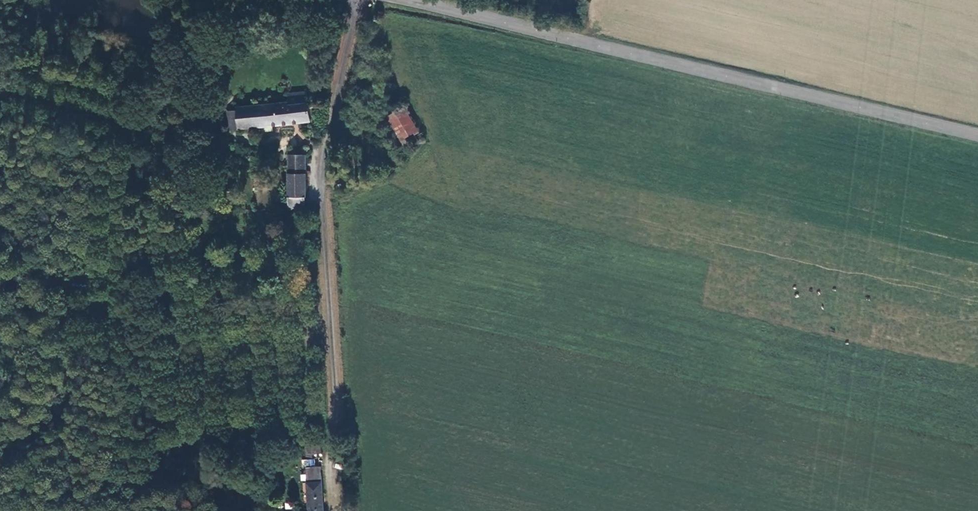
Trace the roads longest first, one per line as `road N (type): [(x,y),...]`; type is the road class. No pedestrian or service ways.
road 1 (tertiary): [(412,0),(977,136)]

